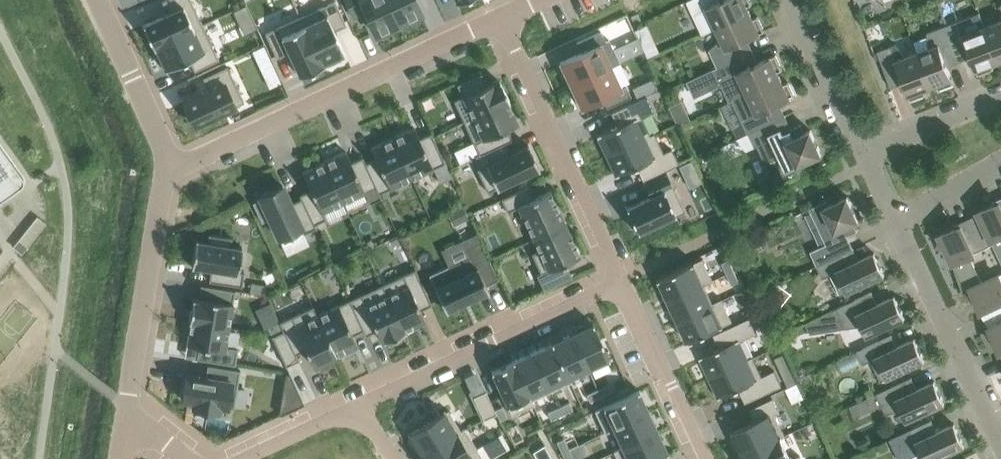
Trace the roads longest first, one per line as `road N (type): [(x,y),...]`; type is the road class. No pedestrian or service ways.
road 1 (residential): [(167,170),(500,18)]
road 2 (residential): [(621,280),(360,405)]
road 3 (residential): [(500,18),(621,280)]
road 4 (residential): [(124,425),(167,170)]
road 5 (residential): [(1000,446),(895,221)]
road 6 (residential): [(167,170),(101,0)]
road 7 (residential): [(863,153),(793,0)]
road 8 (residential): [(1000,97),(863,153)]
road 9 (residential): [(360,405),(244,458)]
road 10 (residential): [(895,221),(1000,160)]

